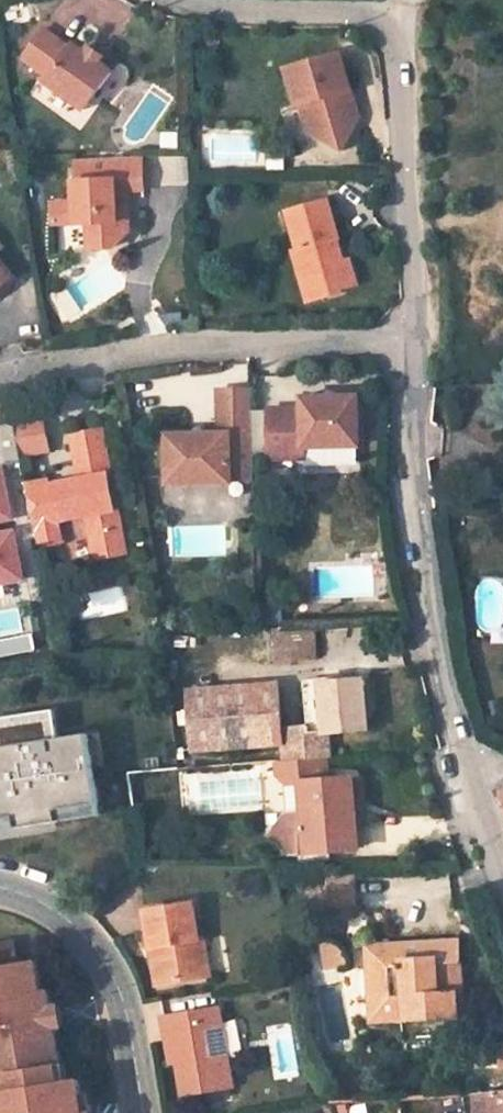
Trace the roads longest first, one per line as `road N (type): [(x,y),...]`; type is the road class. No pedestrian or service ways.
road 1 (residential): [(502,860),(436,613),(412,431),(417,343)]
road 2 (residential): [(417,343),(169,349),(0,377)]
road 3 (residential): [(417,343),(401,13)]
road 4 (unclassified): [(144,1112),(126,1013),(102,956),(39,905),(0,893)]
road 5 (residential): [(401,13),(223,9),(188,0)]

